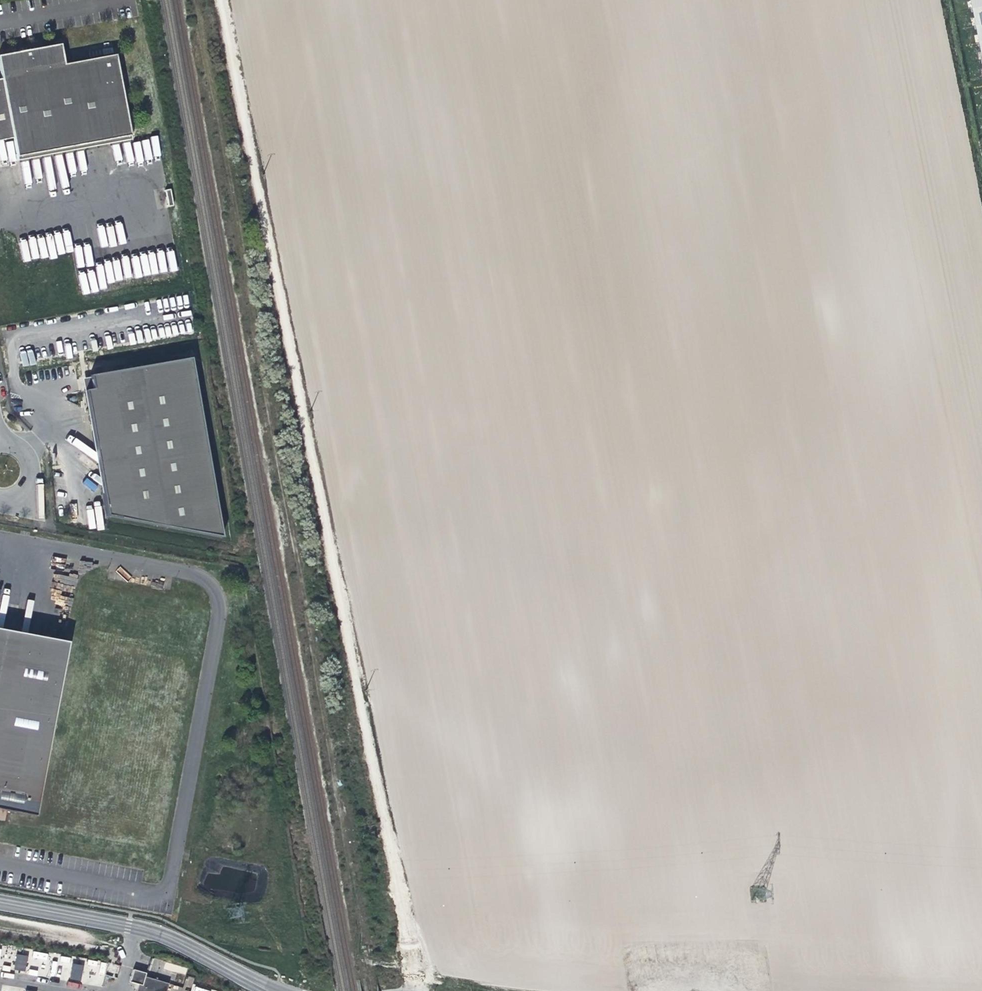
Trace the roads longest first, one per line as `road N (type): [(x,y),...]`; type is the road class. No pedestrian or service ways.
road 1 (track): [(218,0),(413,990)]
road 2 (residential): [(268,990),(157,932),(0,902)]

